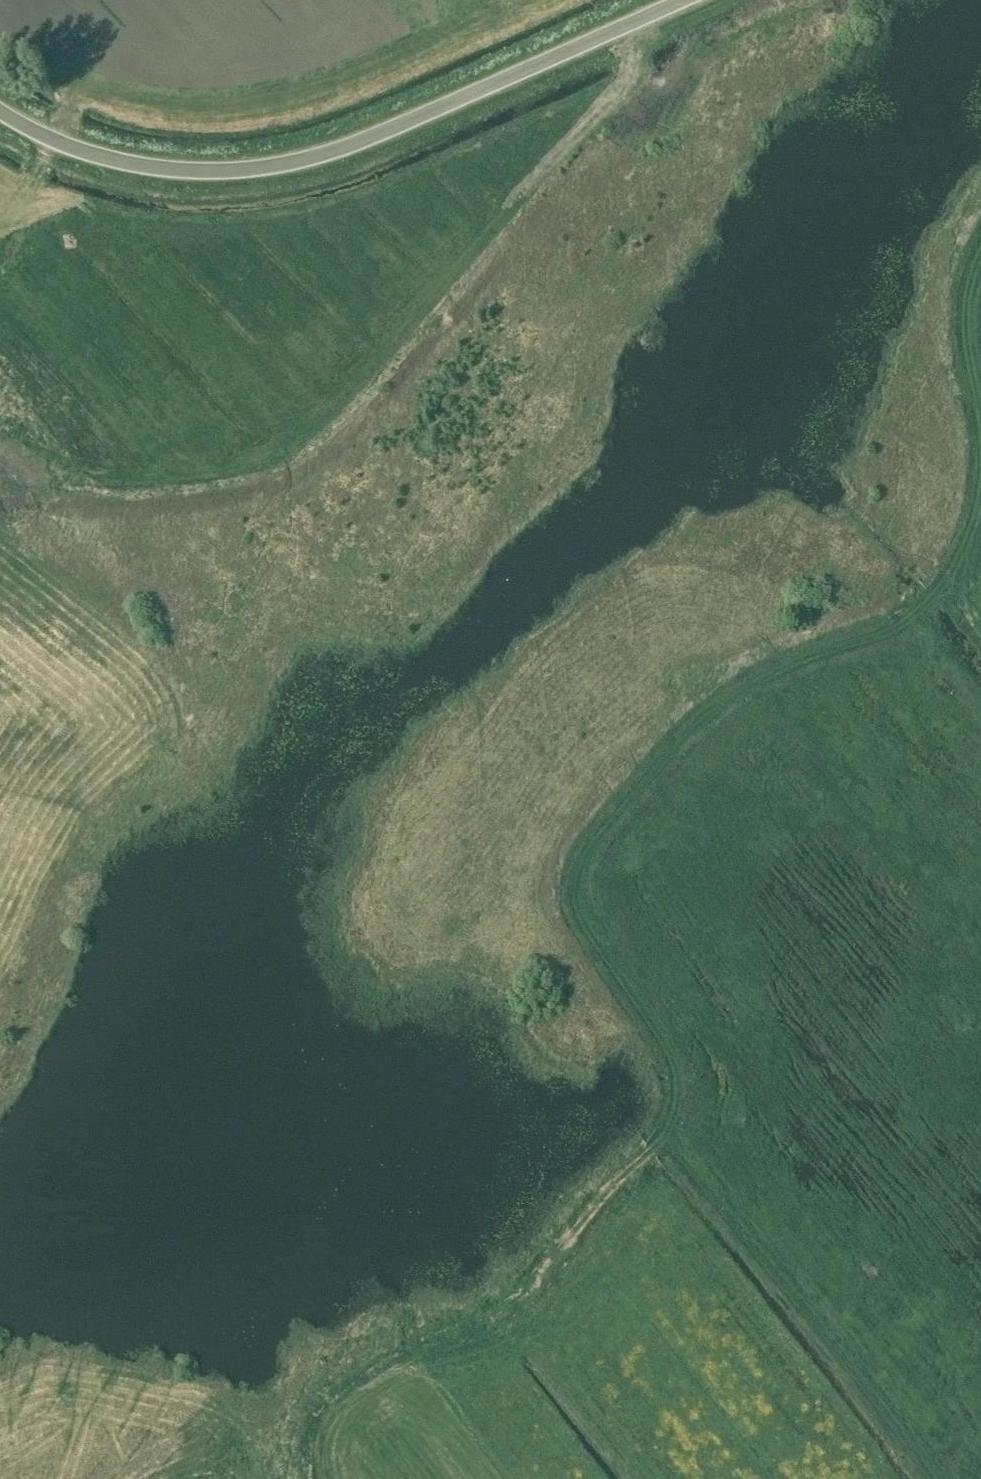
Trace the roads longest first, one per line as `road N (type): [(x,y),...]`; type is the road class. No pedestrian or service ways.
road 1 (unclassified): [(683,0),(367,139),(280,165),(143,166),(73,148),(0,112)]

